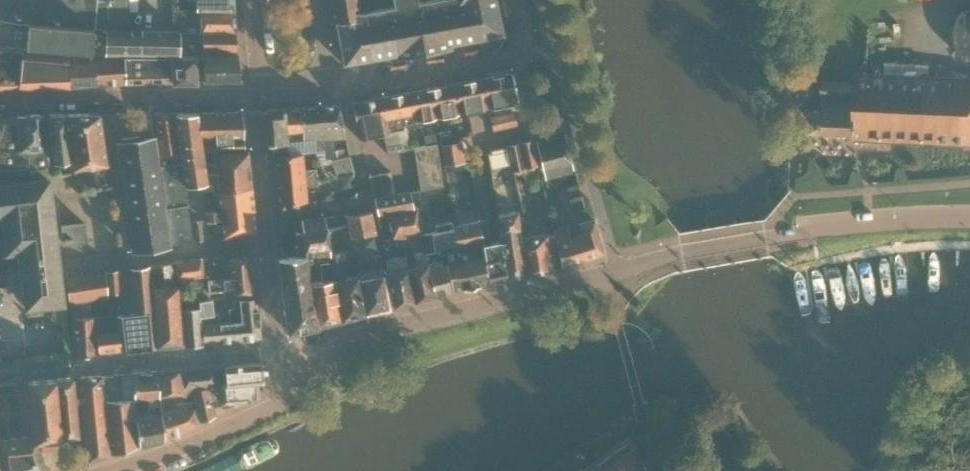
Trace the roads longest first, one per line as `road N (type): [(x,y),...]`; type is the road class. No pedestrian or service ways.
road 1 (unclassified): [(618,270),(824,225),(969,217)]
road 2 (unclassified): [(294,371),(360,335),(606,274)]
road 3 (unclassified): [(274,349),(0,371)]
road 4 (residential): [(254,94),(0,100)]
road 5 (residential): [(333,91),(527,55),(516,0)]
road 6 (unclassified): [(108,470),(278,404),(292,390),(294,371)]
road 7 (residential): [(265,239),(64,267)]
road 8 (residential): [(265,239),(254,94)]

